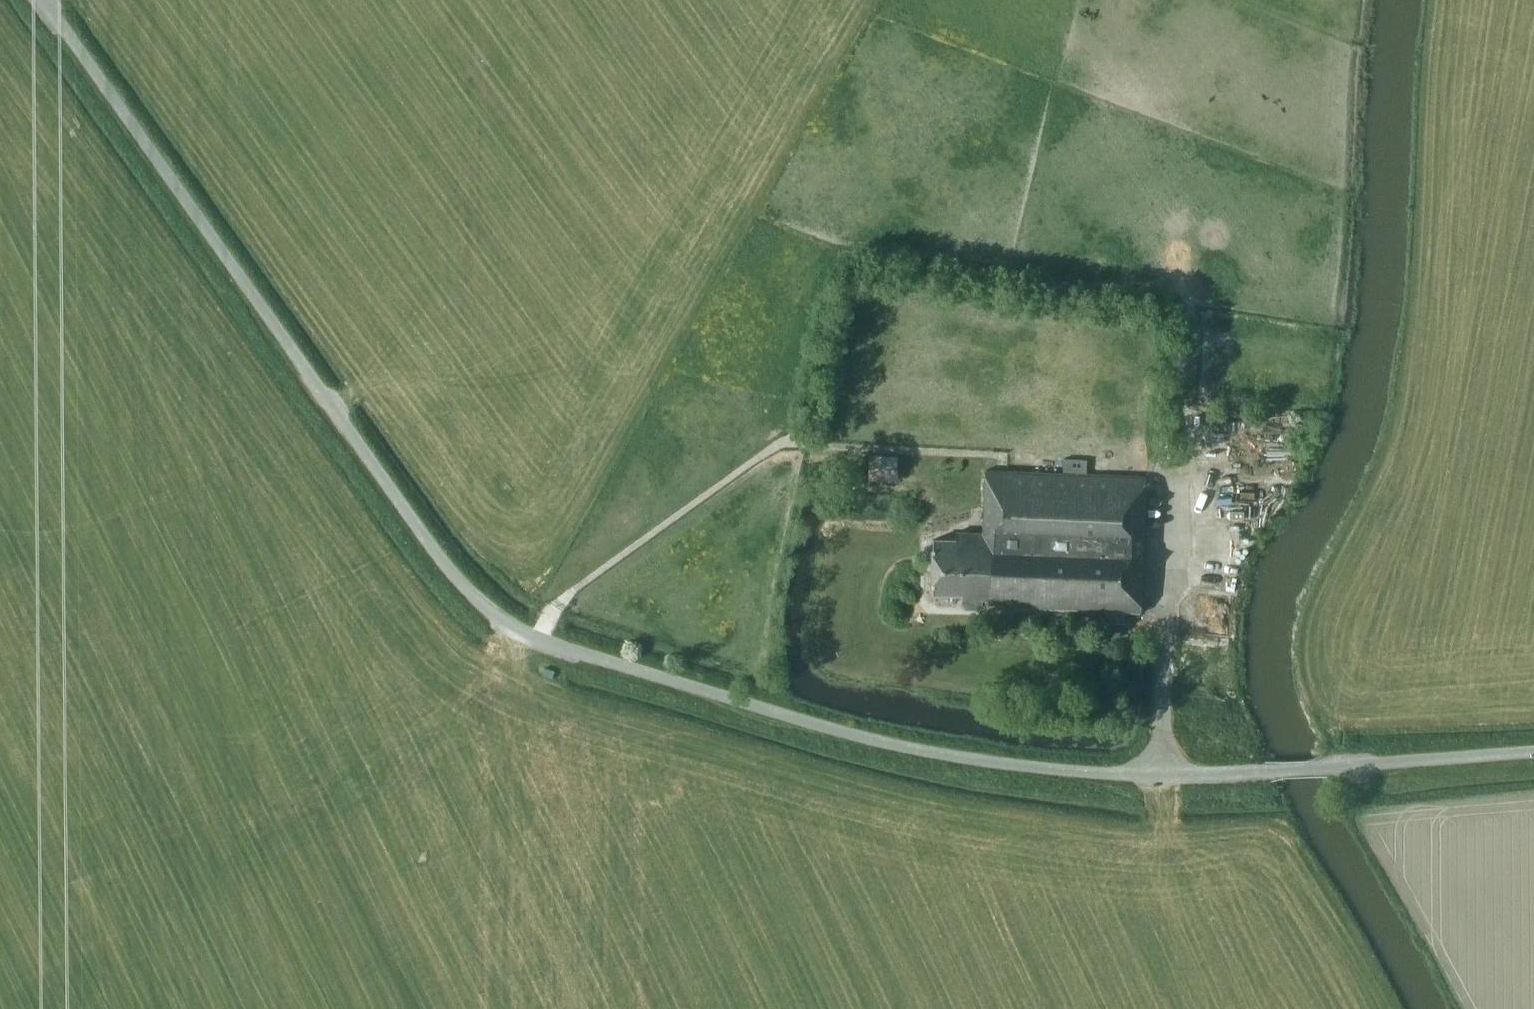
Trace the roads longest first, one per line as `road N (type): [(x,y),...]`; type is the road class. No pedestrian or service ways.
road 1 (unclassified): [(1271,772),(1158,774),(901,745),(579,658),(506,622),(477,603),(48,0)]
road 2 (unclassified): [(1271,772),(1533,752)]

